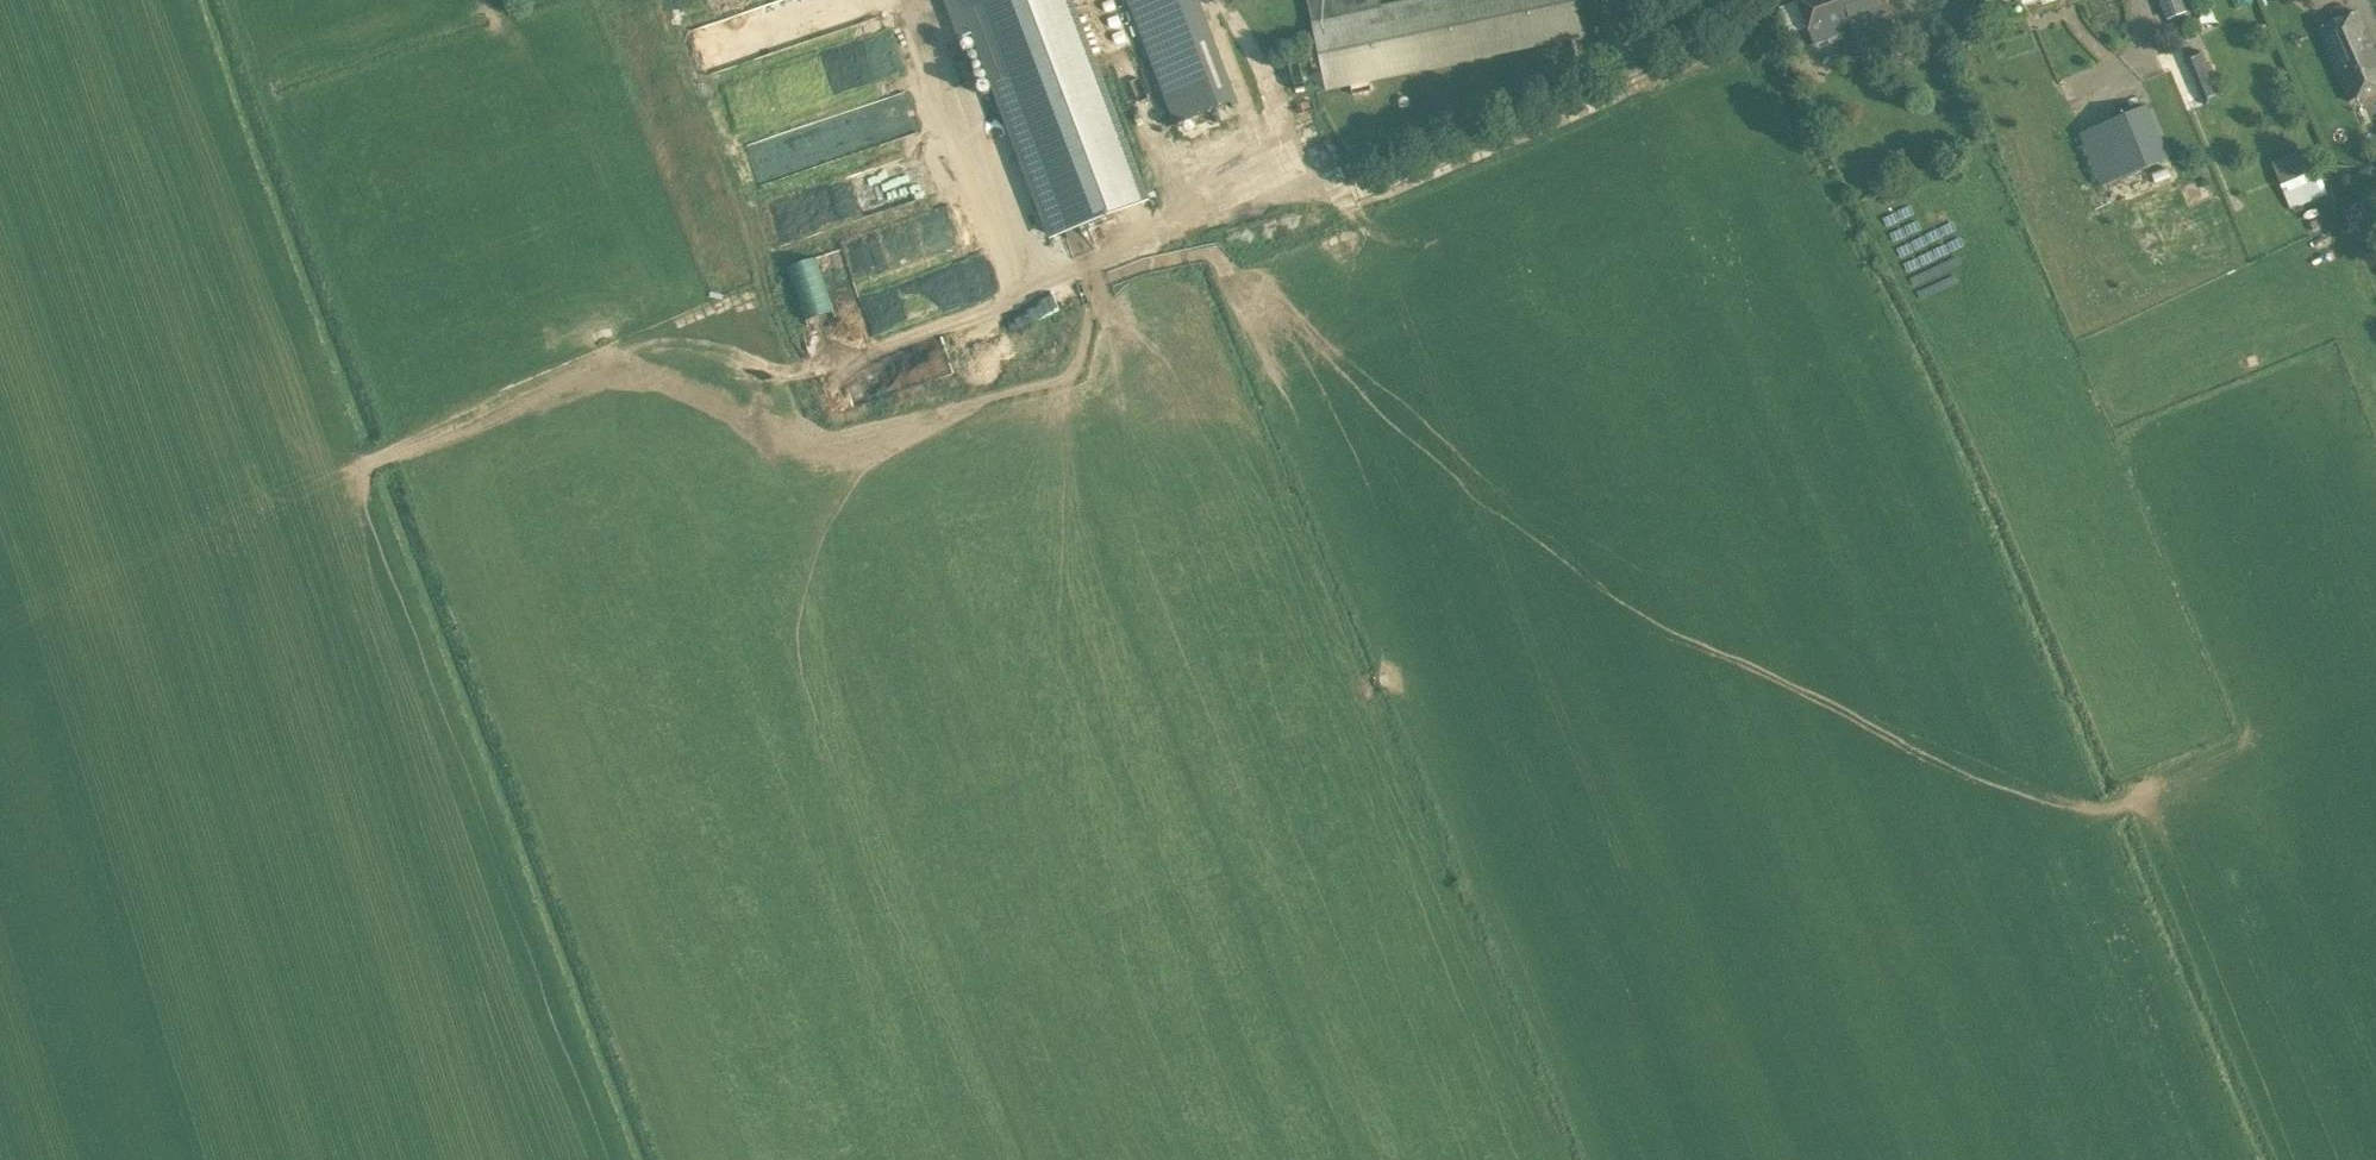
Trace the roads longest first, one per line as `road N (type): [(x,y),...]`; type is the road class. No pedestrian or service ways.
road 1 (track): [(793,372),(991,309),(1026,282)]

